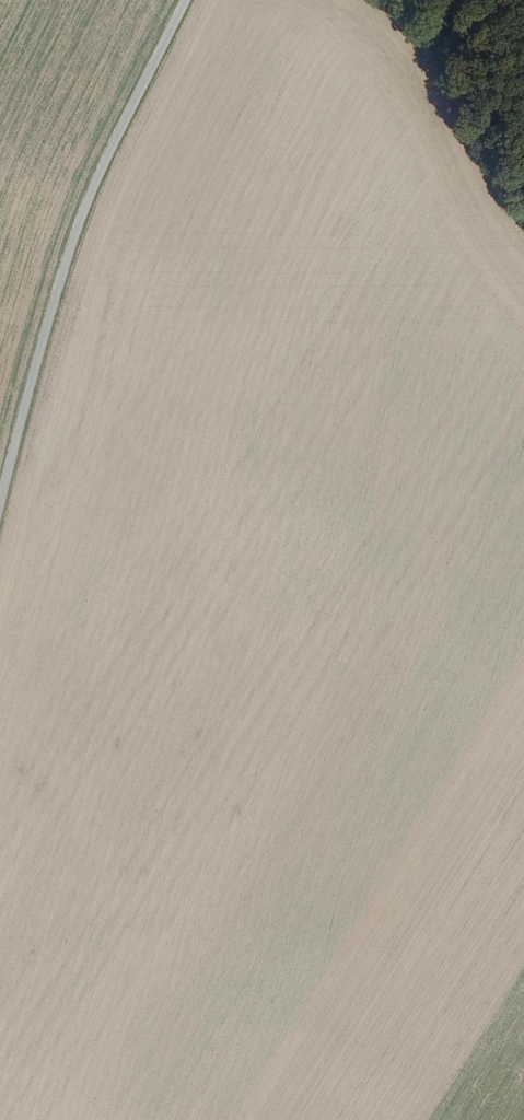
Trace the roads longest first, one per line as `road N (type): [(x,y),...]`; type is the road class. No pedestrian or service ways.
road 1 (tertiary): [(186,0),(80,222),(0,506)]

